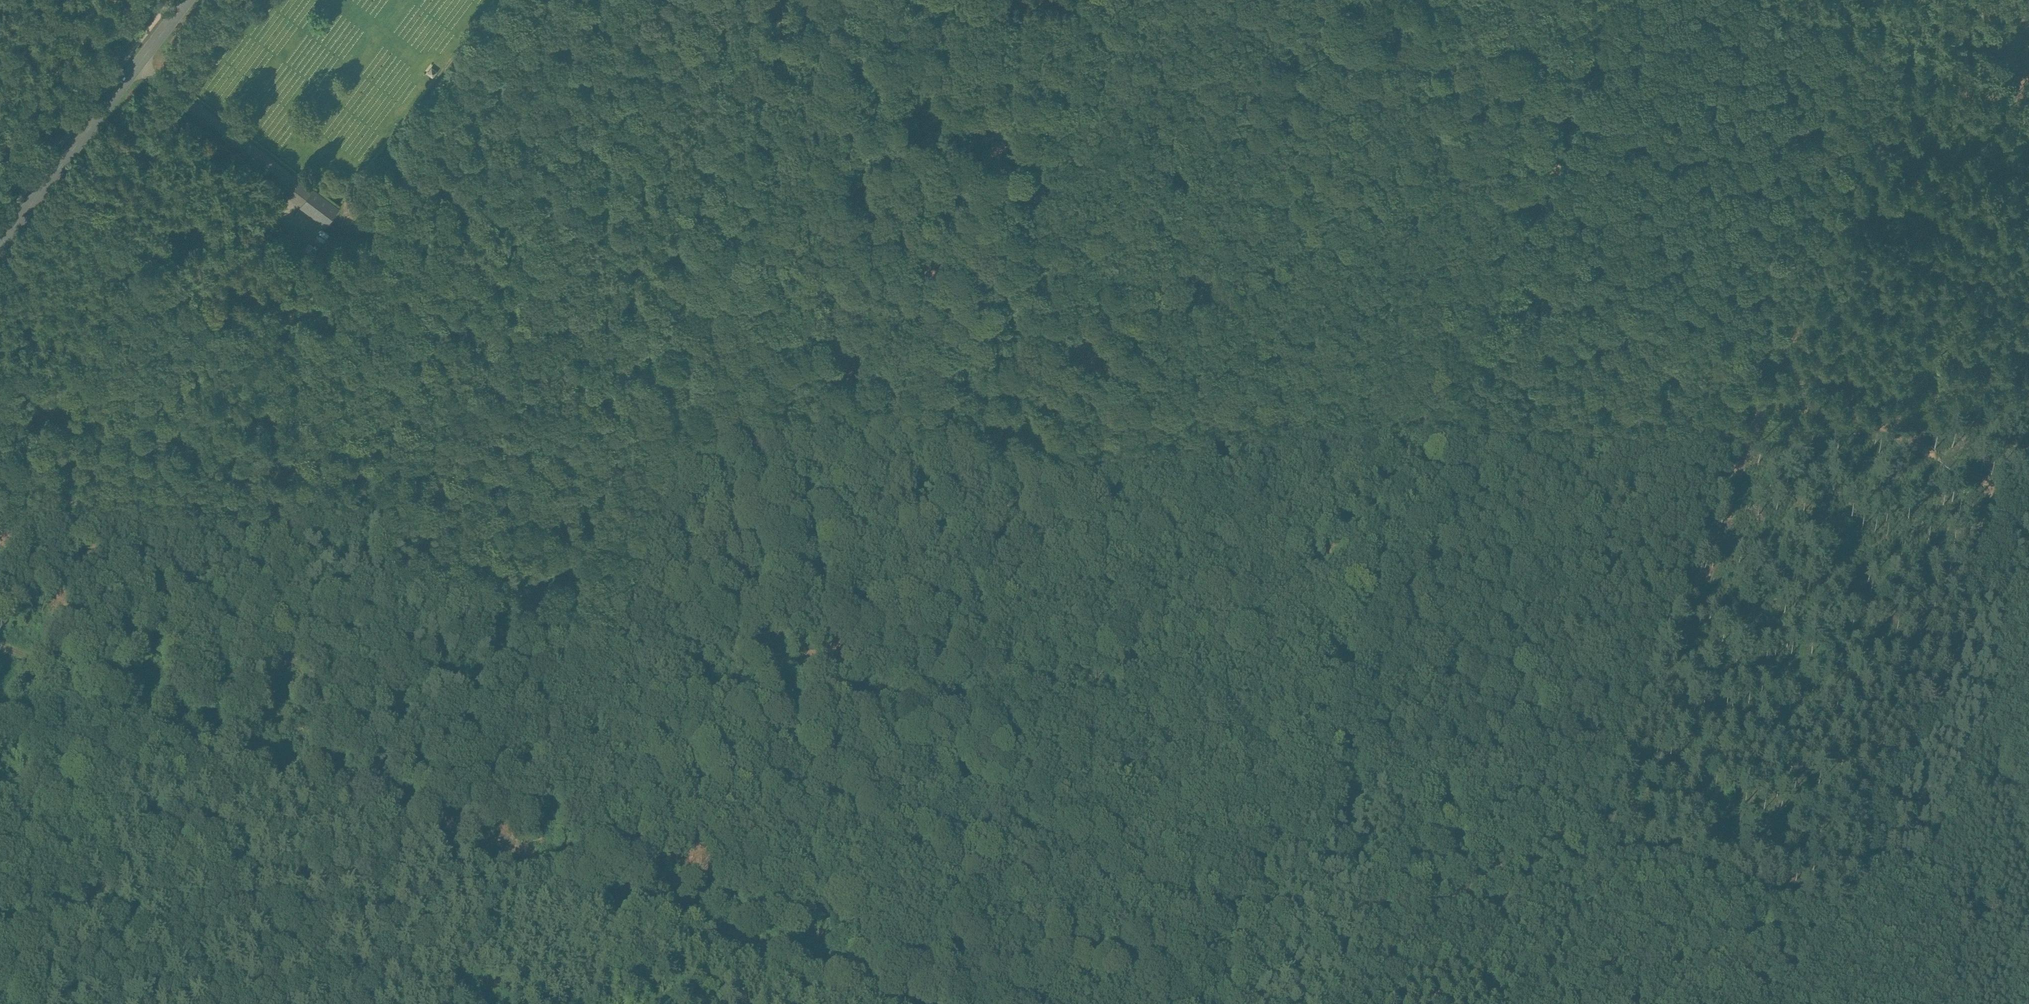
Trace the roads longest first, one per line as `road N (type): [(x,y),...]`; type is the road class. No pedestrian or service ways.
road 1 (track): [(1611,0),(1210,1003)]
road 2 (track): [(808,0),(447,831)]
road 3 (track): [(447,831),(0,651)]
road 4 (track): [(878,1003),(447,831)]
road 5 (track): [(13,1003),(124,700)]
road 6 (secondary): [(0,229),(179,0)]
road 7 (track): [(447,831),(378,1003)]

